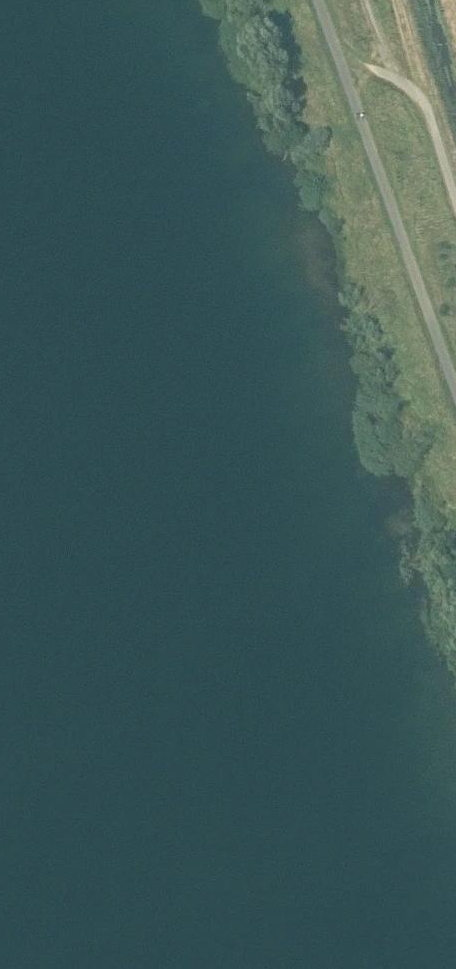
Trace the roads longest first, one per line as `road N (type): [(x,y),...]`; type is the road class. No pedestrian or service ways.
road 1 (unclassified): [(455,204),(428,121),(411,90),(389,79)]
road 2 (track): [(340,62),(389,79),(363,0)]

